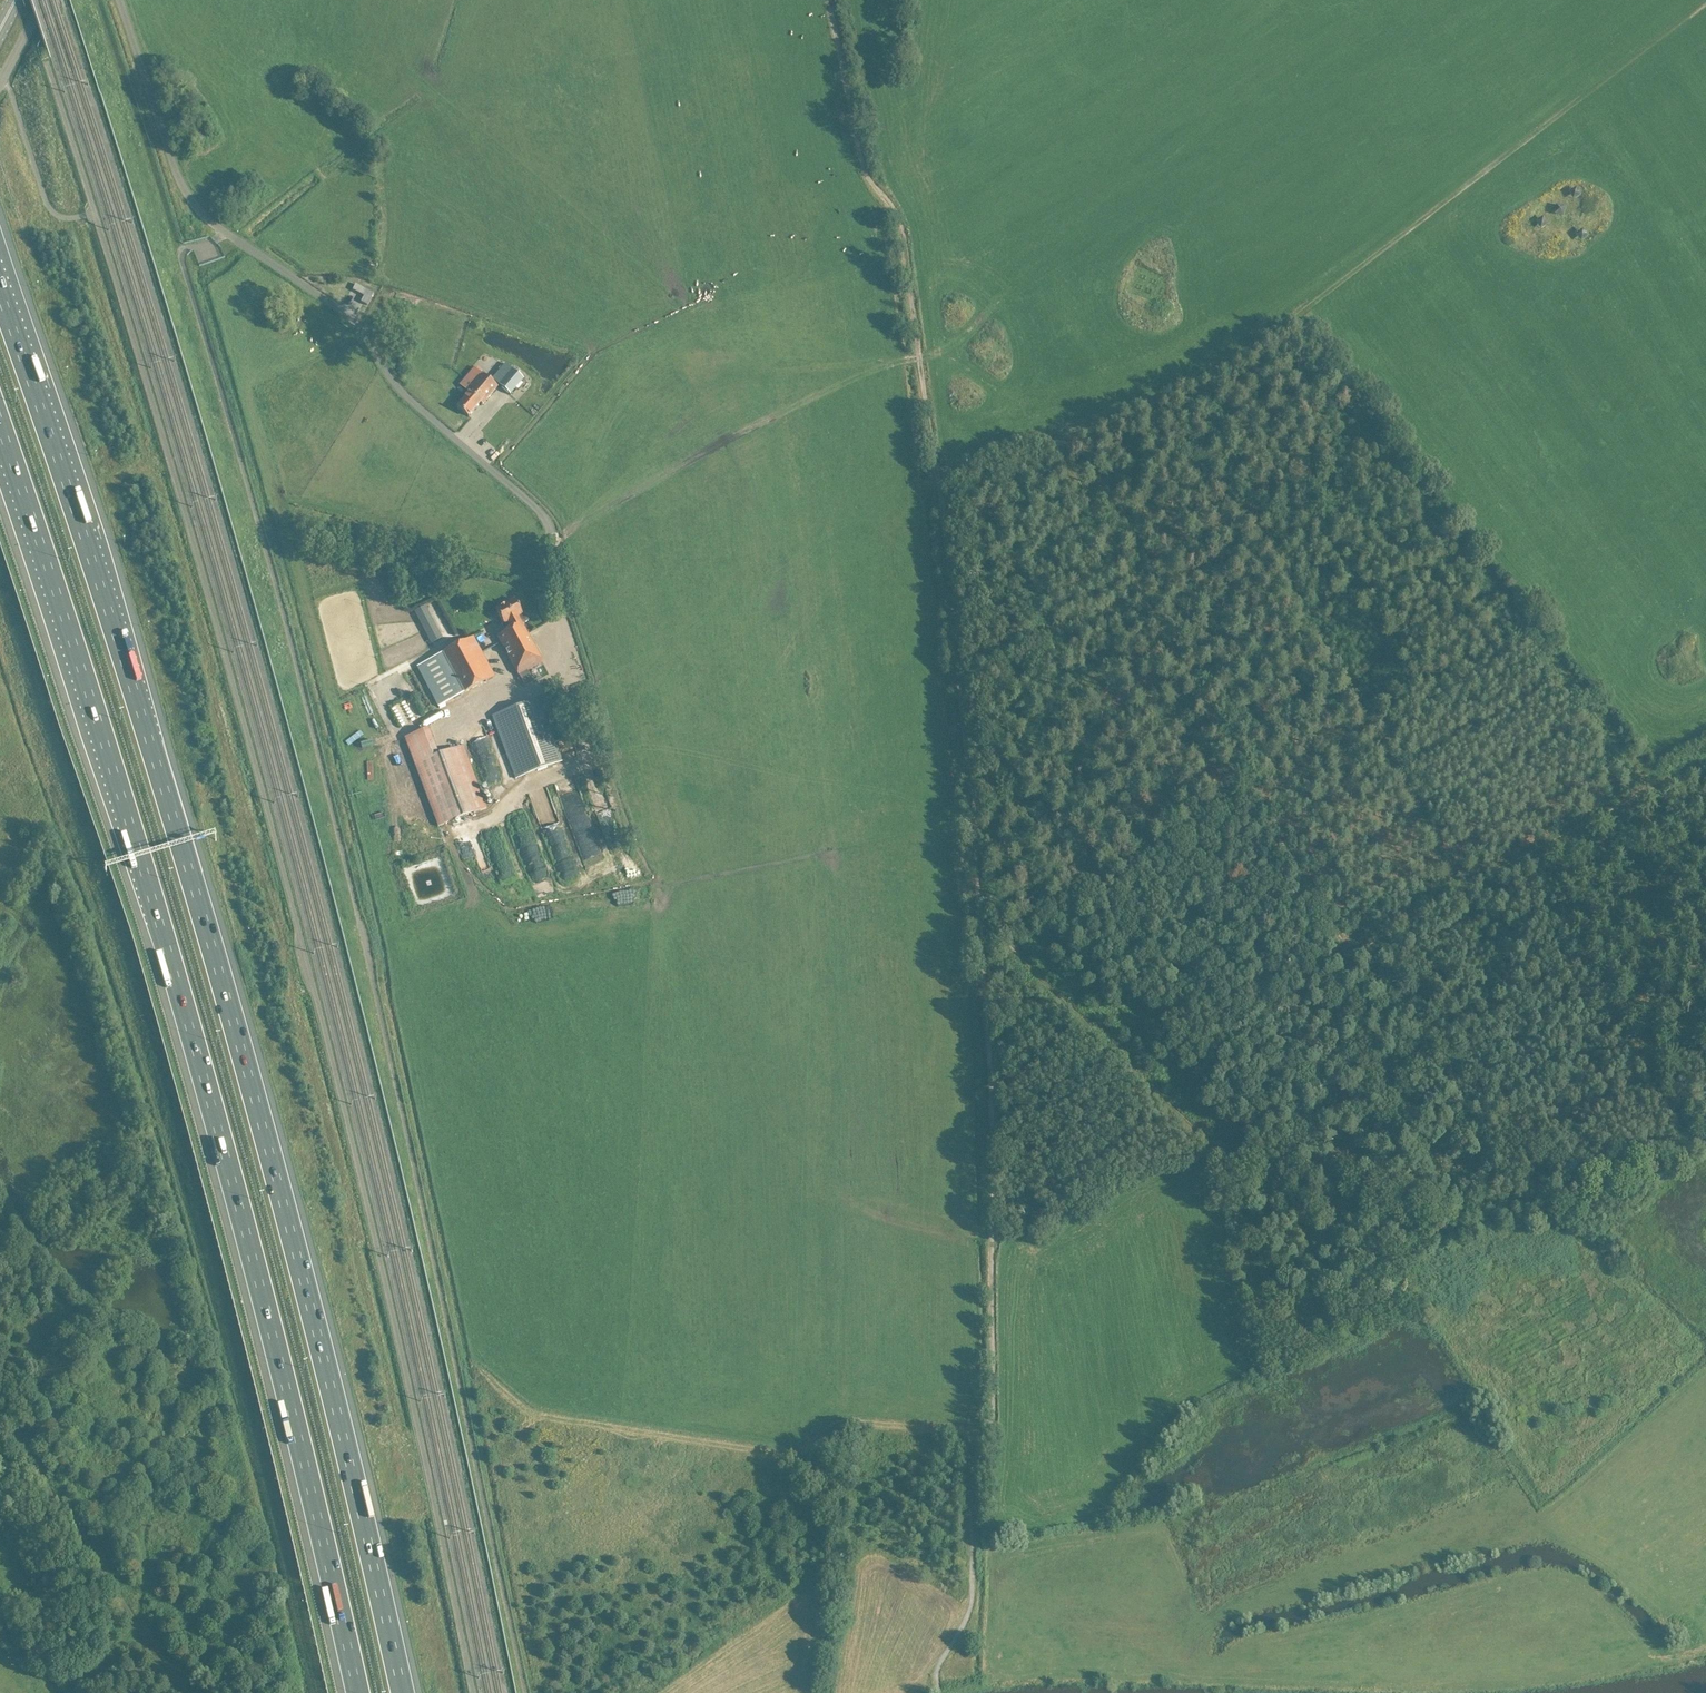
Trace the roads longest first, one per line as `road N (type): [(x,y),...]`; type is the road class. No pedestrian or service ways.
road 1 (motorway): [(402,1692),(254,1094),(152,747),(0,292)]
road 2 (motorway): [(0,433),(213,1105),(331,1557),(358,1692)]
road 3 (unclassified): [(560,643),(555,558),(536,521),(394,391),(345,314),(189,196),(120,0)]
road 4 (track): [(1412,1283),(1409,1293),(1385,1303),(1306,1326),(1264,1304),(1219,1151),(976,913)]
road 5 (track): [(1057,435),(1344,958)]
road 6 (track): [(1660,787),(1289,322)]
road 7 (track): [(1289,322),(1705,5)]
road 8 (track): [(937,485),(898,219),(865,174),(826,0)]
road 9 (track): [(937,485),(976,913)]
road 10 (track): [(1289,322),(1242,357),(1137,408),(1006,447),(937,485)]
road 11 (track): [(993,1244),(976,913)]
road 12 (track): [(185,251),(105,20)]

